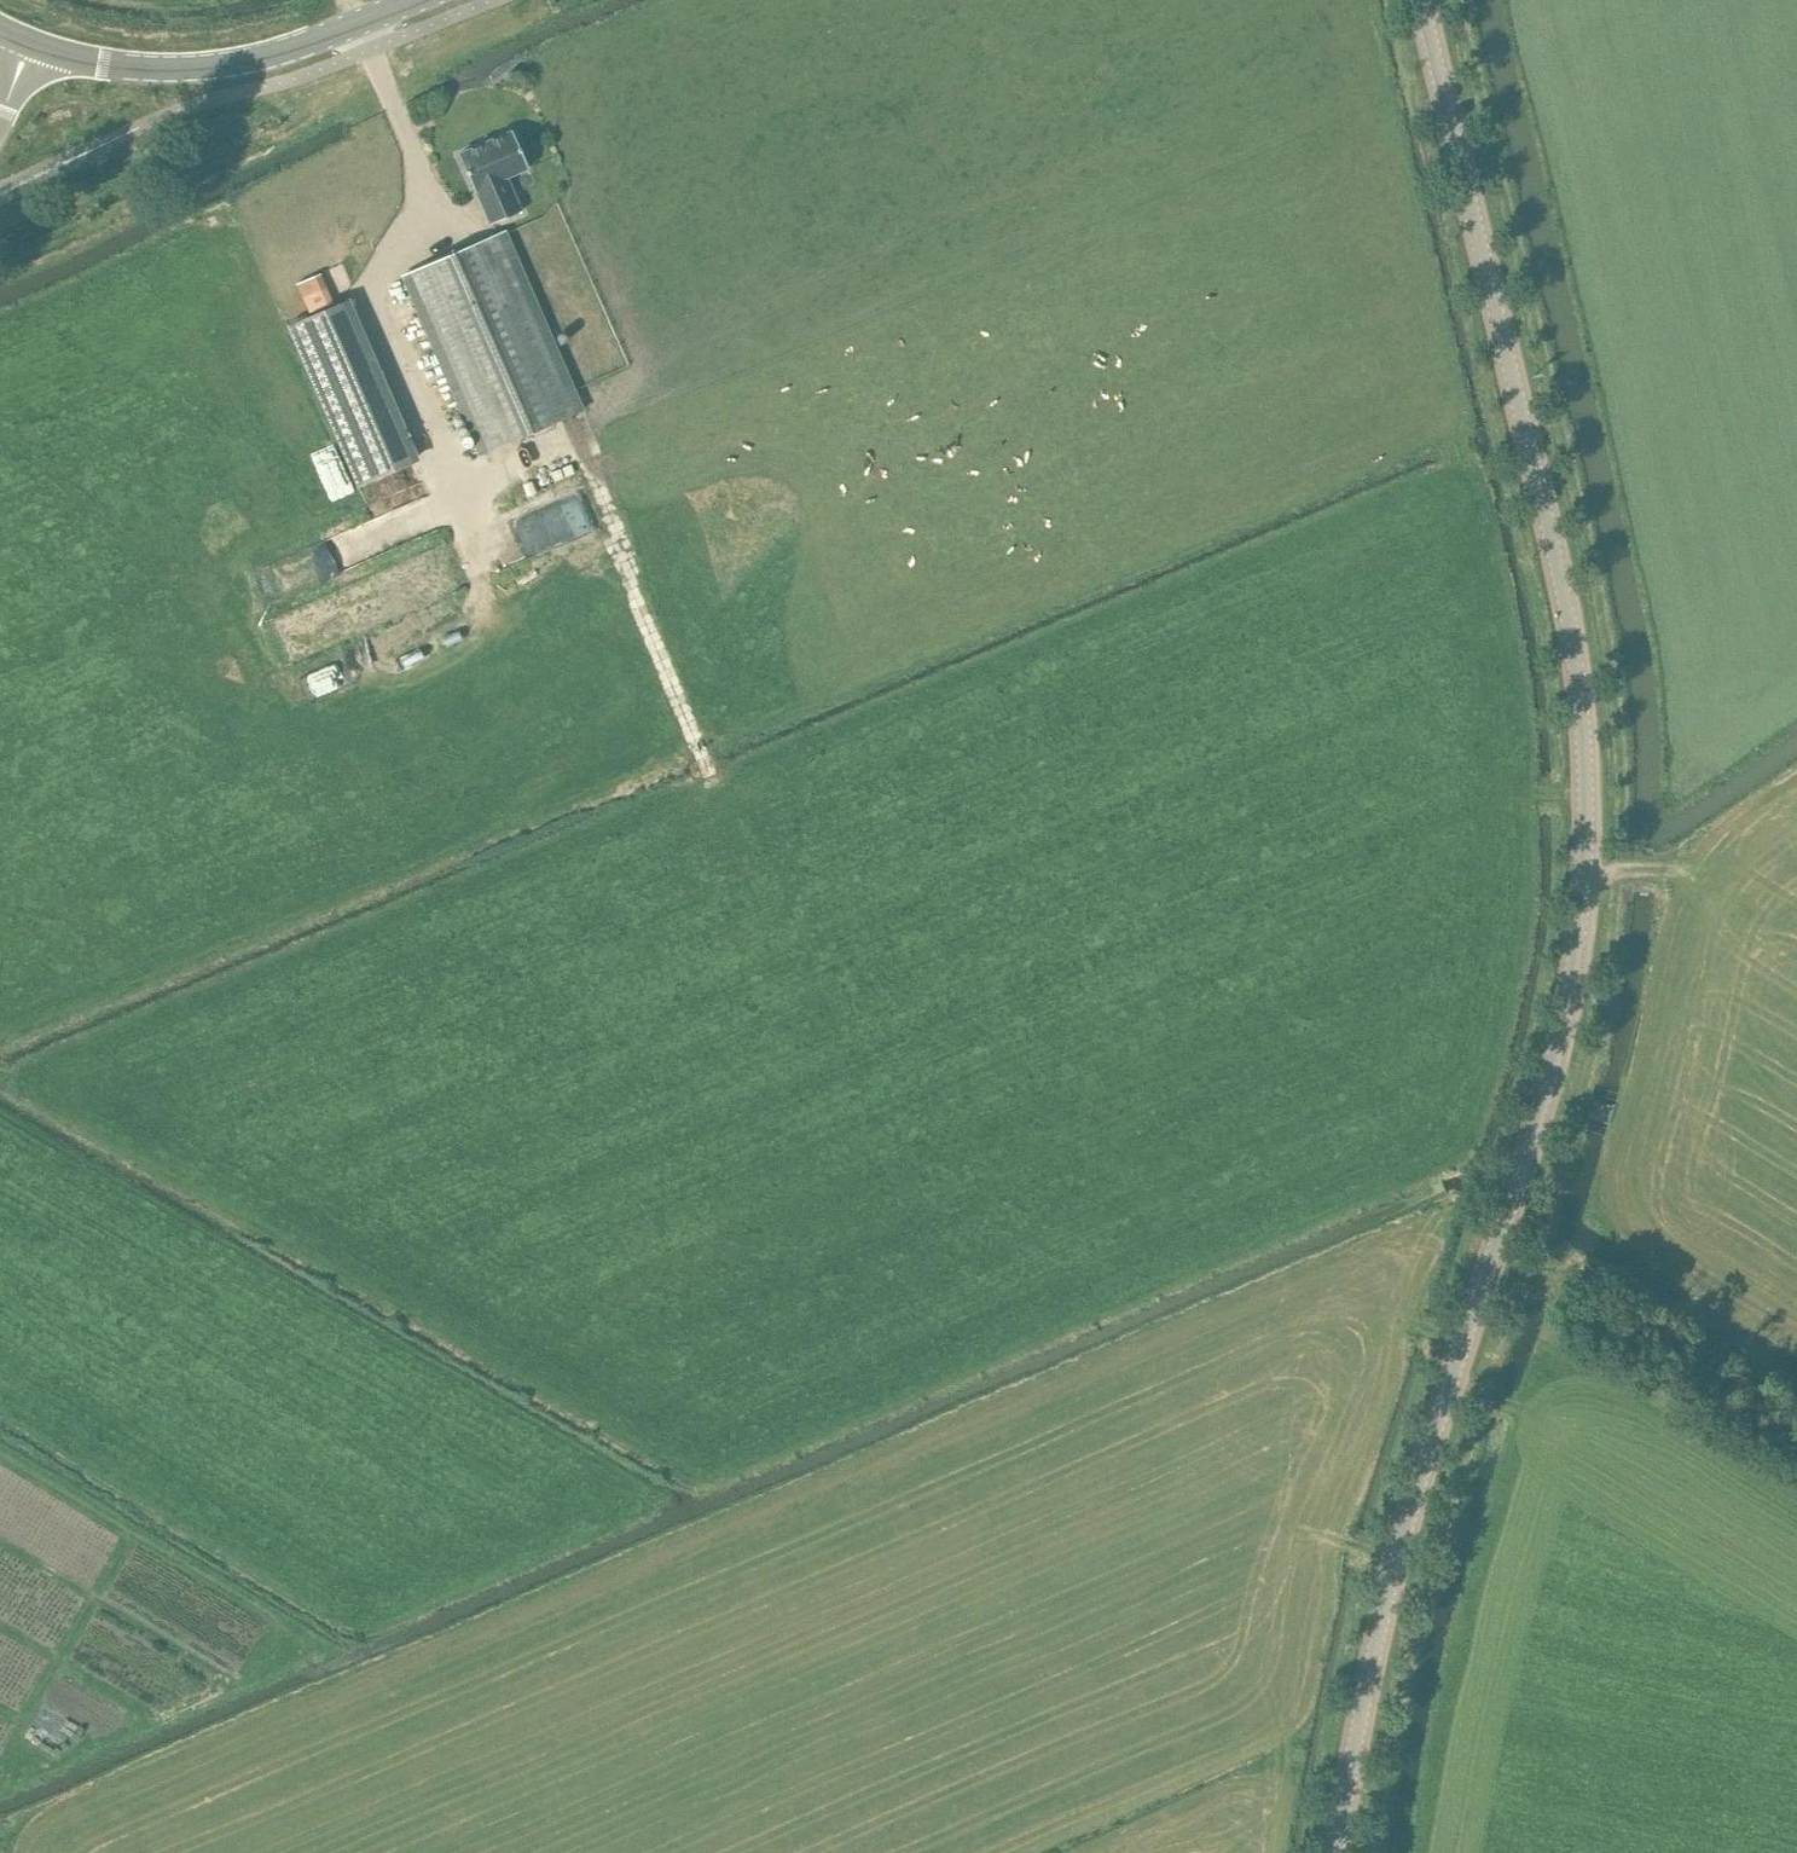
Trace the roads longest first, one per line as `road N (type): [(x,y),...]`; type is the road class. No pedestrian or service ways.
road 1 (secondary): [(1334,1852),(1403,1529),(1565,1015),(1584,856),(1579,695),(1567,611),(1421,0)]
road 2 (secondary): [(34,46),(135,70),(238,64),(416,0)]

